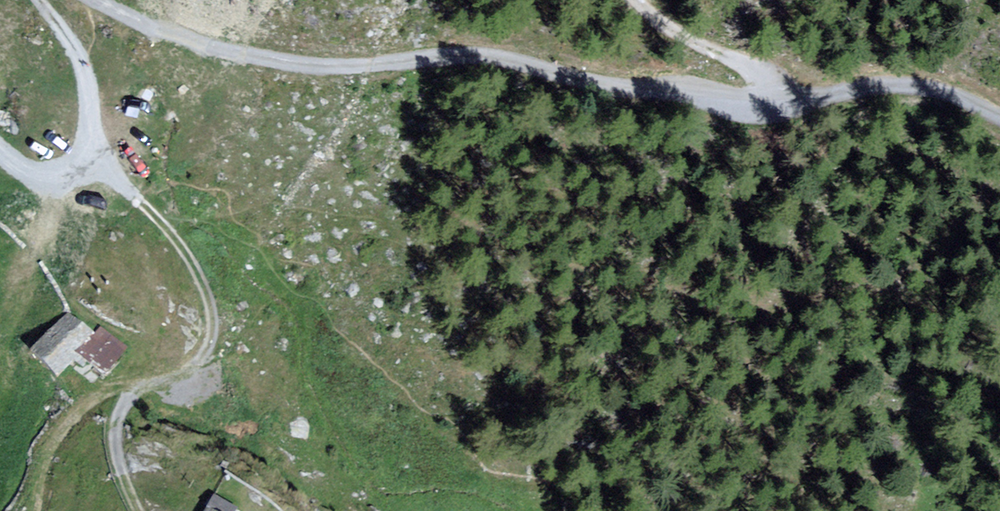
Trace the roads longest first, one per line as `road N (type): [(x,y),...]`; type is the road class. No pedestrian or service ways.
road 1 (unclassified): [(102,0),(214,46),(363,70),(485,59),(763,96),(918,88),(999,104)]
road 2 (track): [(763,96),(747,67),(628,0)]

